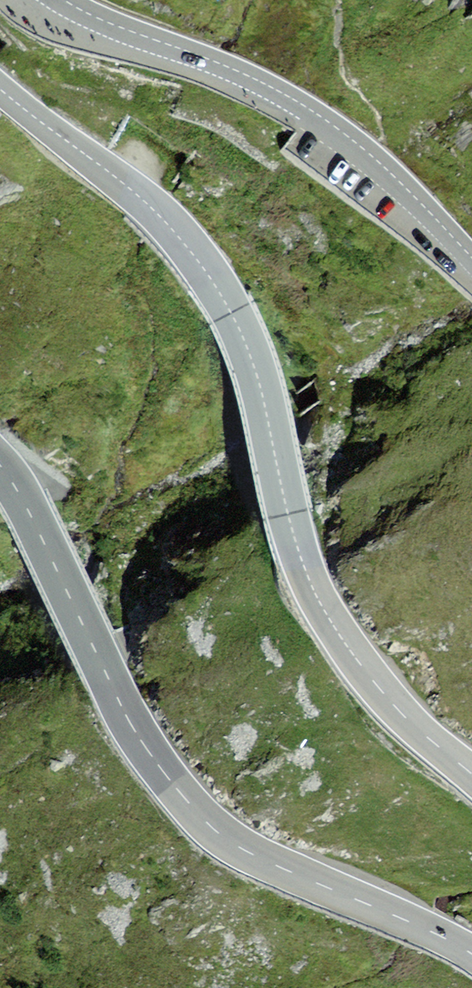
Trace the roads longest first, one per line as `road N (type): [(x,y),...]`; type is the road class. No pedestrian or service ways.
road 1 (primary): [(0,87),(168,224),(200,261),(254,368),(287,514),(317,597),(380,689),(471,775)]
road 2 (primary): [(471,954),(266,861),(208,823),(120,703),(0,466)]
road 3 (primary): [(471,258),(370,154),(315,112),(221,63),(65,0)]

